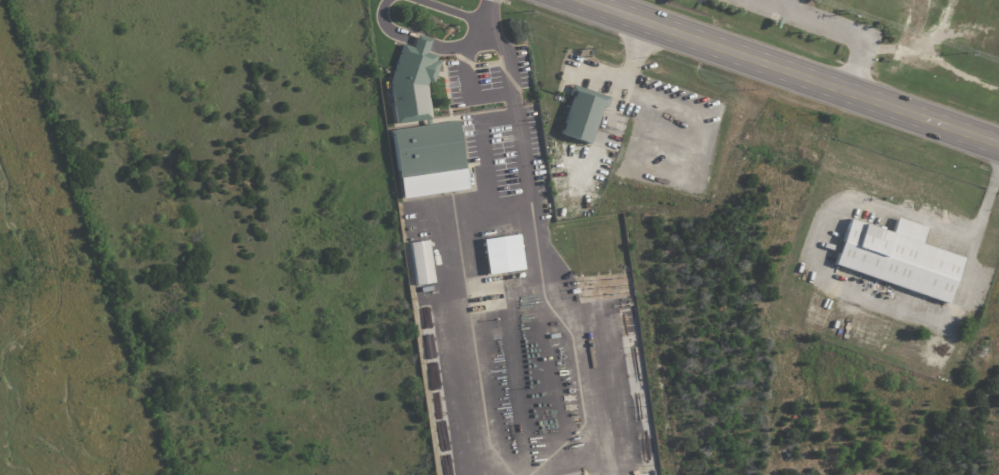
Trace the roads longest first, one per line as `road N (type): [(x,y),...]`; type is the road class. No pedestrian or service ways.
road 1 (primary): [(998,145),(581,0)]

